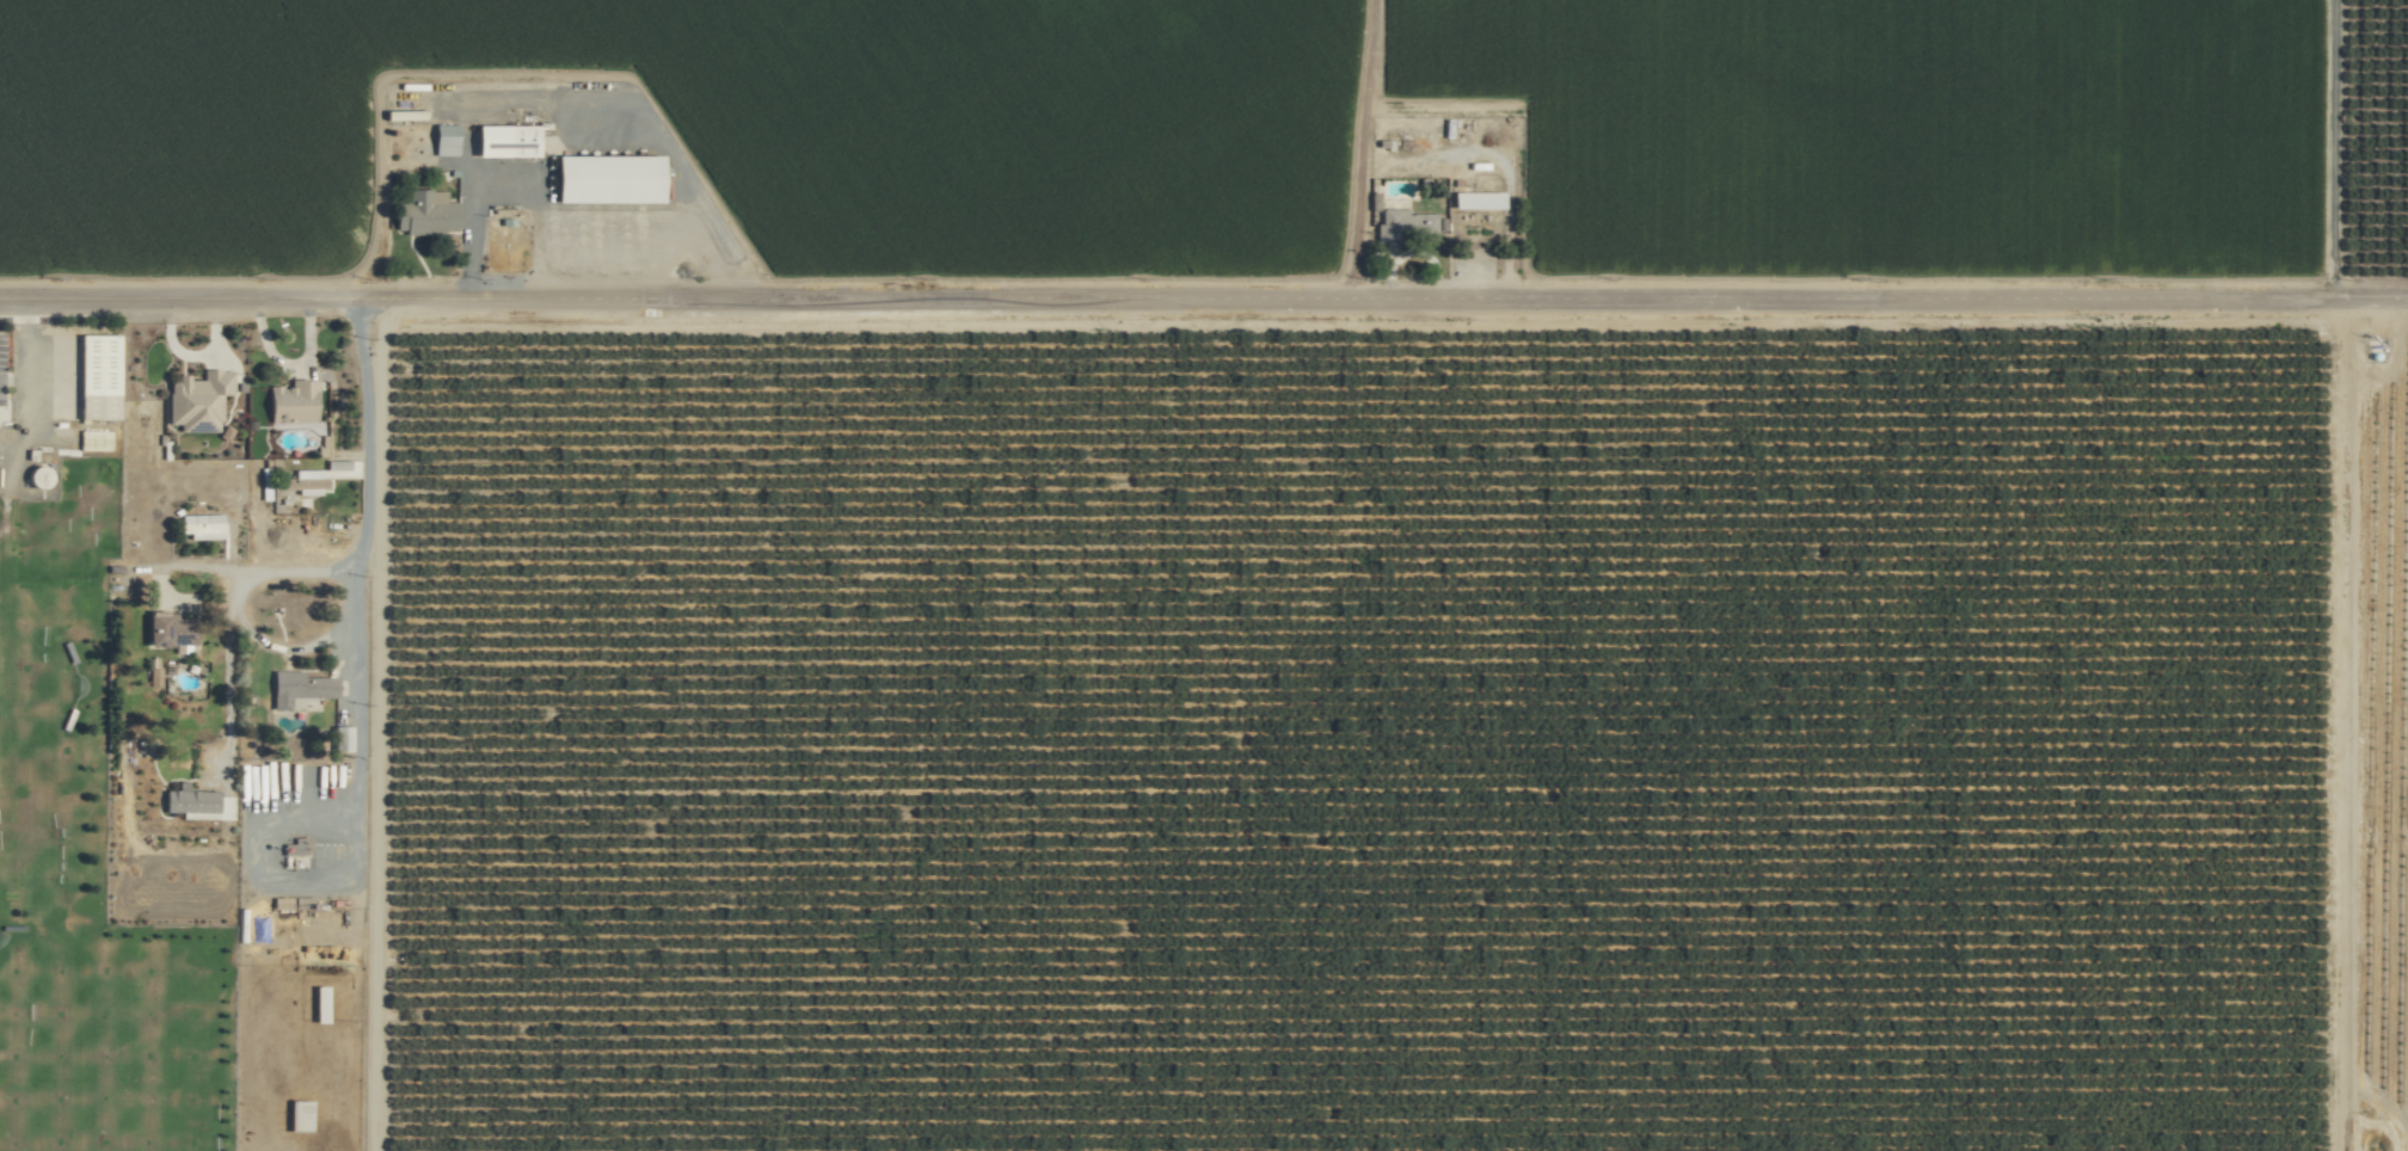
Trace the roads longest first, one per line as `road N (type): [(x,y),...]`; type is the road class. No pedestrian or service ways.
road 1 (residential): [(0,301),(2407,300)]

